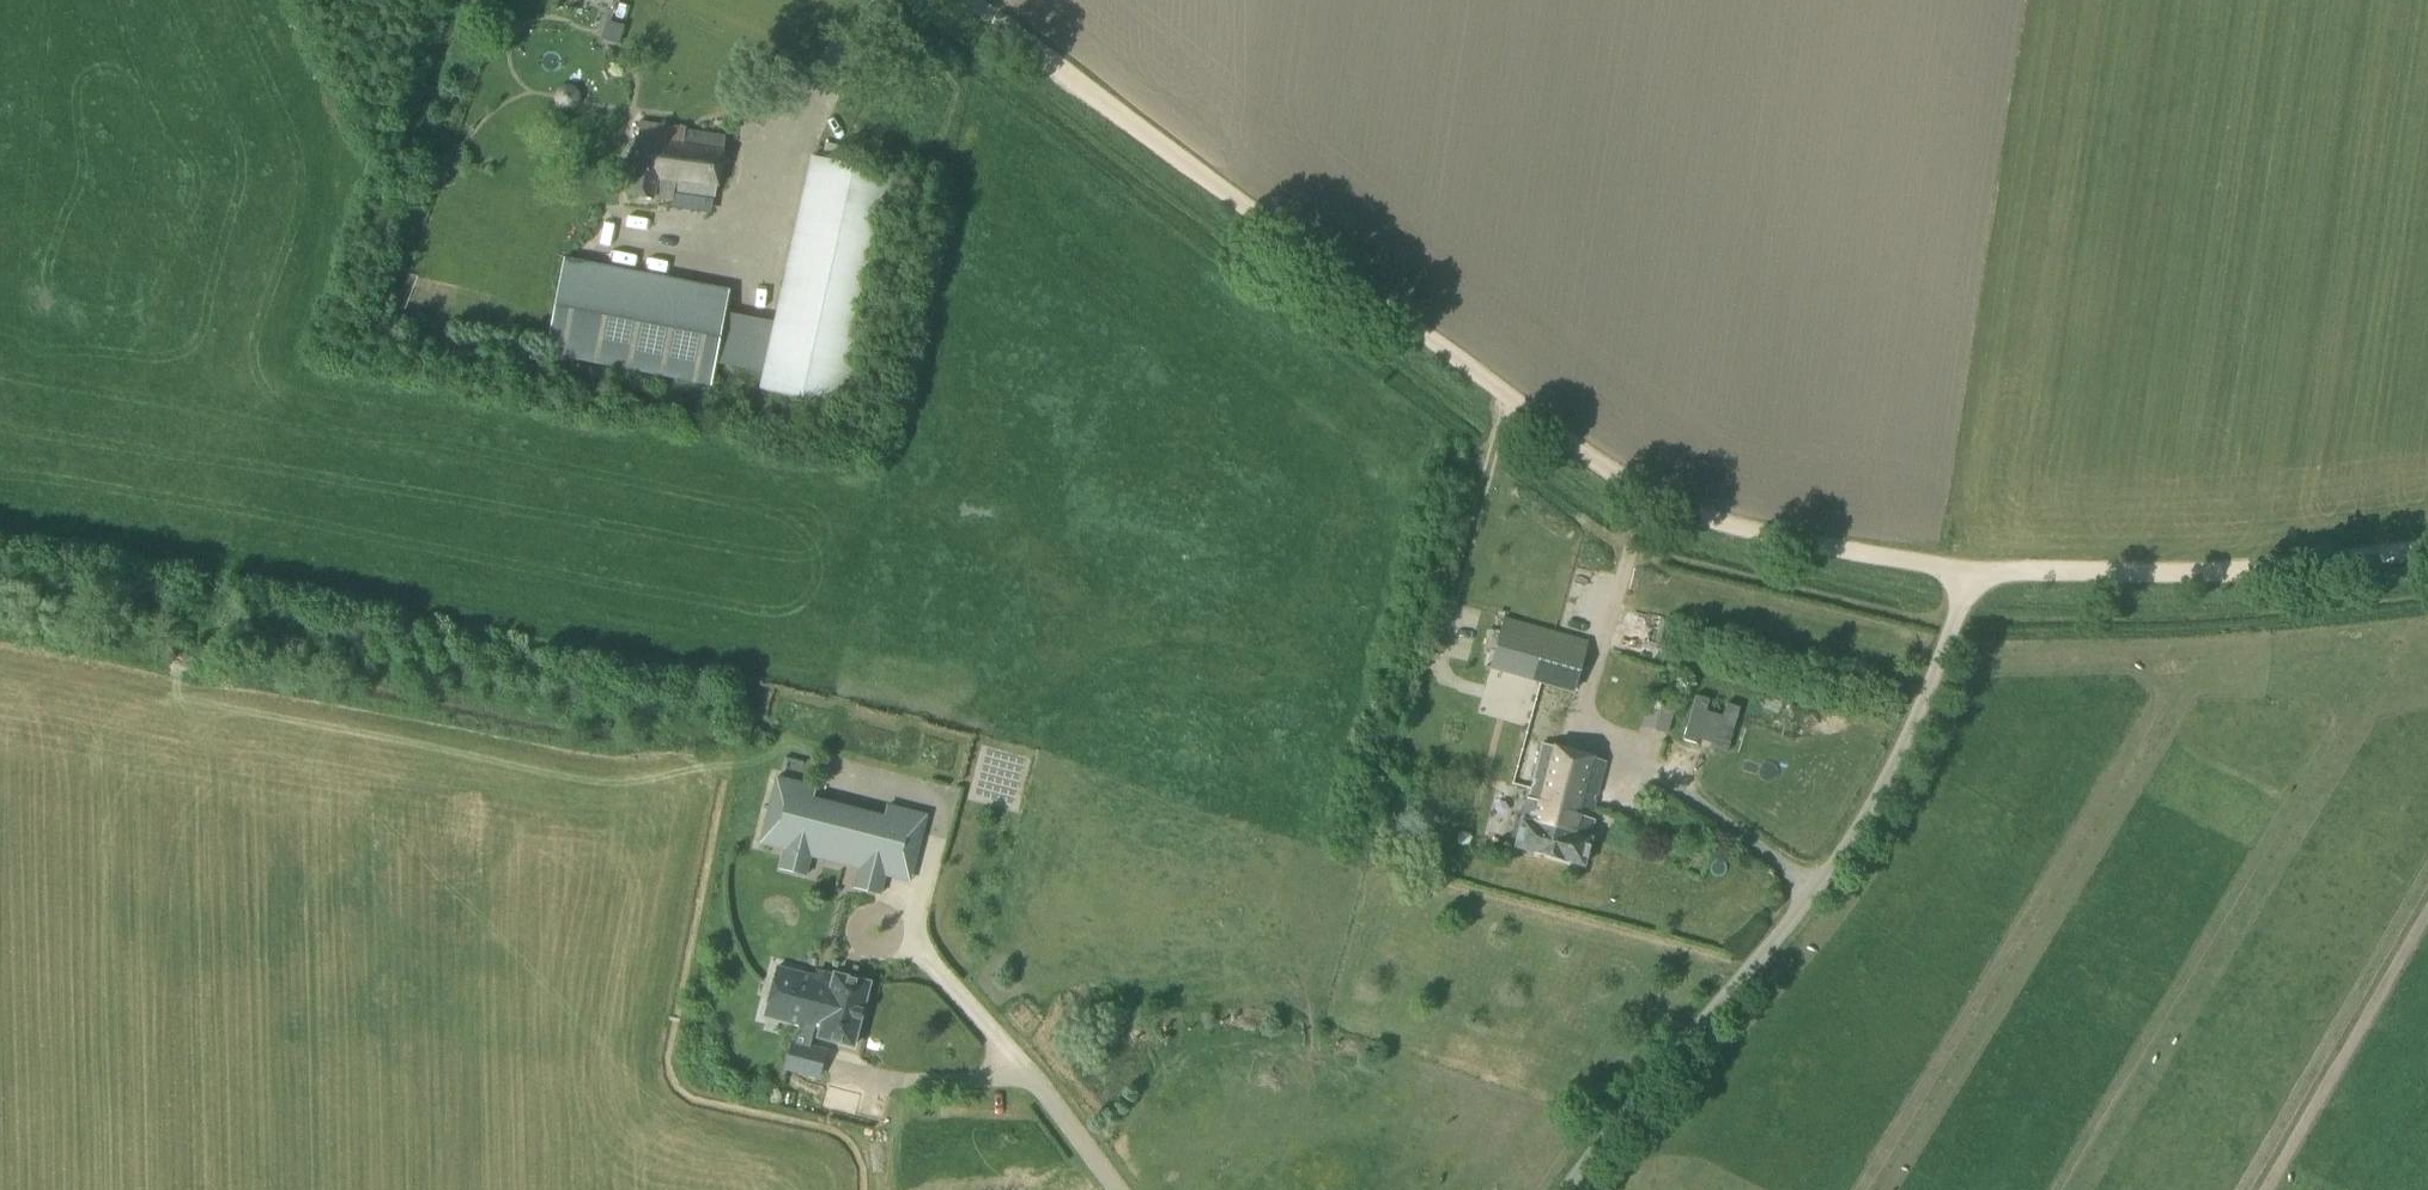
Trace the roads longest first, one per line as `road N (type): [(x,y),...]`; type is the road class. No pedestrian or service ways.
road 1 (track): [(2427,553),(1966,575),(1663,504),(1582,452),(971,0)]
road 2 (unclassified): [(1567,1189),(1760,961),(1880,795),(1954,630),(1966,575)]

